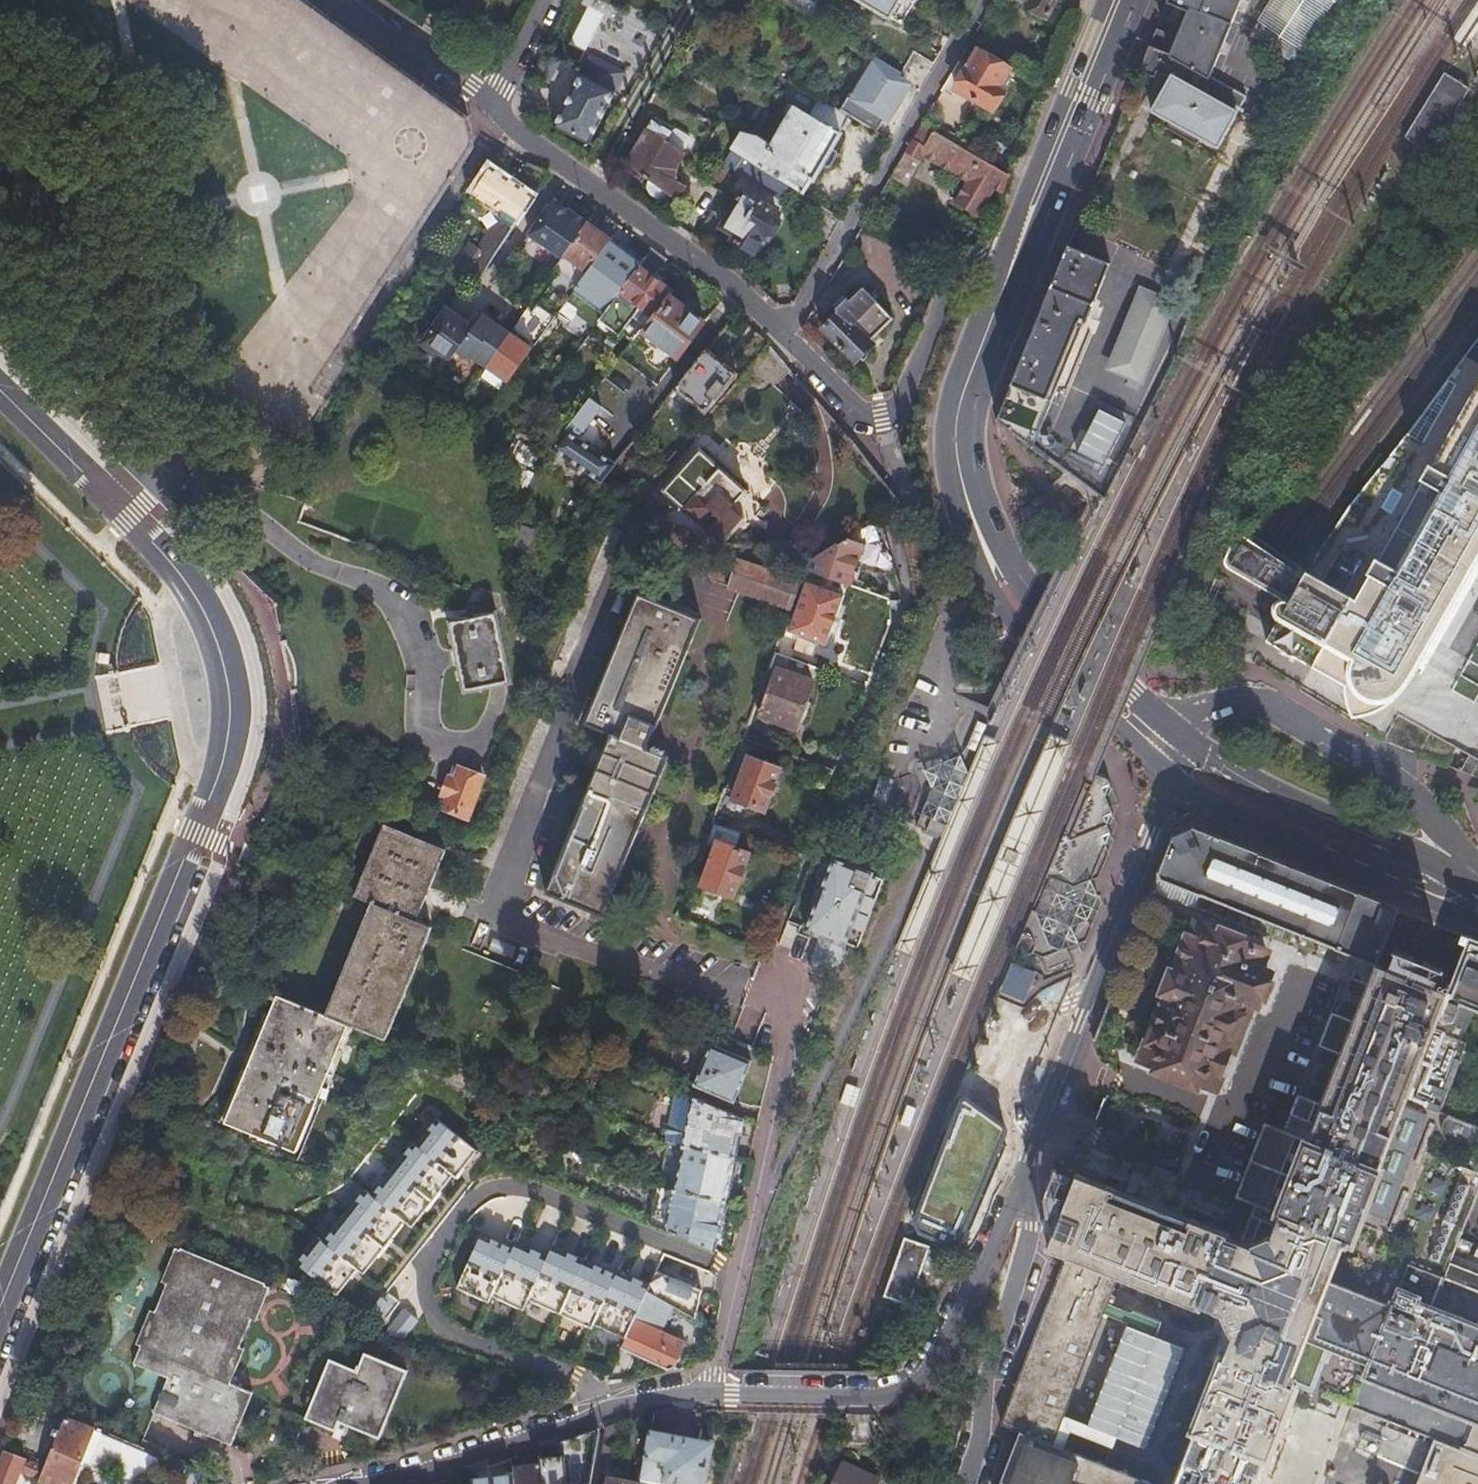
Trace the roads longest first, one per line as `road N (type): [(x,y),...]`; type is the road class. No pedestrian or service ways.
road 1 (tertiary): [(0,1312),(221,780),(233,721),(228,674),(201,600),(0,389)]
road 2 (residential): [(714,1392),(793,981),(771,951)]
road 3 (residential): [(1173,778),(1023,1178)]
road 4 (residential): [(783,334),(981,0)]
road 5 (residential): [(1477,885),(1382,771),(1268,705),(1234,702),(1204,712),(1186,740)]
road 6 (residential): [(714,1392),(650,1400),(356,1483)]
road 7 (residential): [(494,110),(734,283),(783,334)]
road 8 (primary): [(1477,888),(1262,791),(1186,740)]
road 9 (residential): [(1023,1178),(1035,1243),(964,1483)]
road 10 (primary): [(1018,248),(959,410),(959,463),(983,543)]
road 11 (primary): [(983,543),(1008,616),(1173,778)]
road 12 (primary): [(1186,740),(1046,624),(983,543)]
road 13 (primary): [(1018,248),(1042,221),(1137,0)]
road 14 (primary): [(1173,778),(1238,819),(1417,888)]
road 15 (primary): [(1109,0),(1022,213),(1018,248)]
road 16 (residential): [(1023,1178),(948,1329),(925,1367),(899,1387)]
road 17 (residential): [(868,420),(897,411),(949,284),(1018,248)]
road 18 (residential): [(347,0),(494,110)]
road 19 (unclassified): [(899,1387),(863,1397),(726,1392)]
road 20 (residential): [(548,0),(494,110)]
road 21 (residential): [(783,334),(868,420)]

